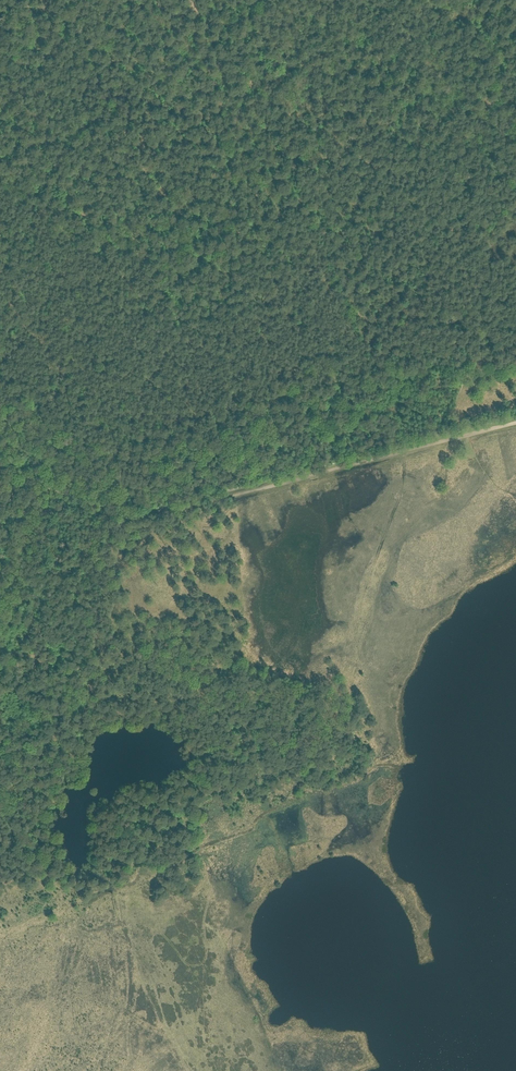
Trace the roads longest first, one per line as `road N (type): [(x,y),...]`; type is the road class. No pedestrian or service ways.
road 1 (track): [(515,423),(154,516),(111,511)]
road 2 (track): [(287,215),(260,251),(90,306)]
road 3 (track): [(204,20),(253,134),(271,203),(287,215)]
road 4 (track): [(111,511),(0,466)]

